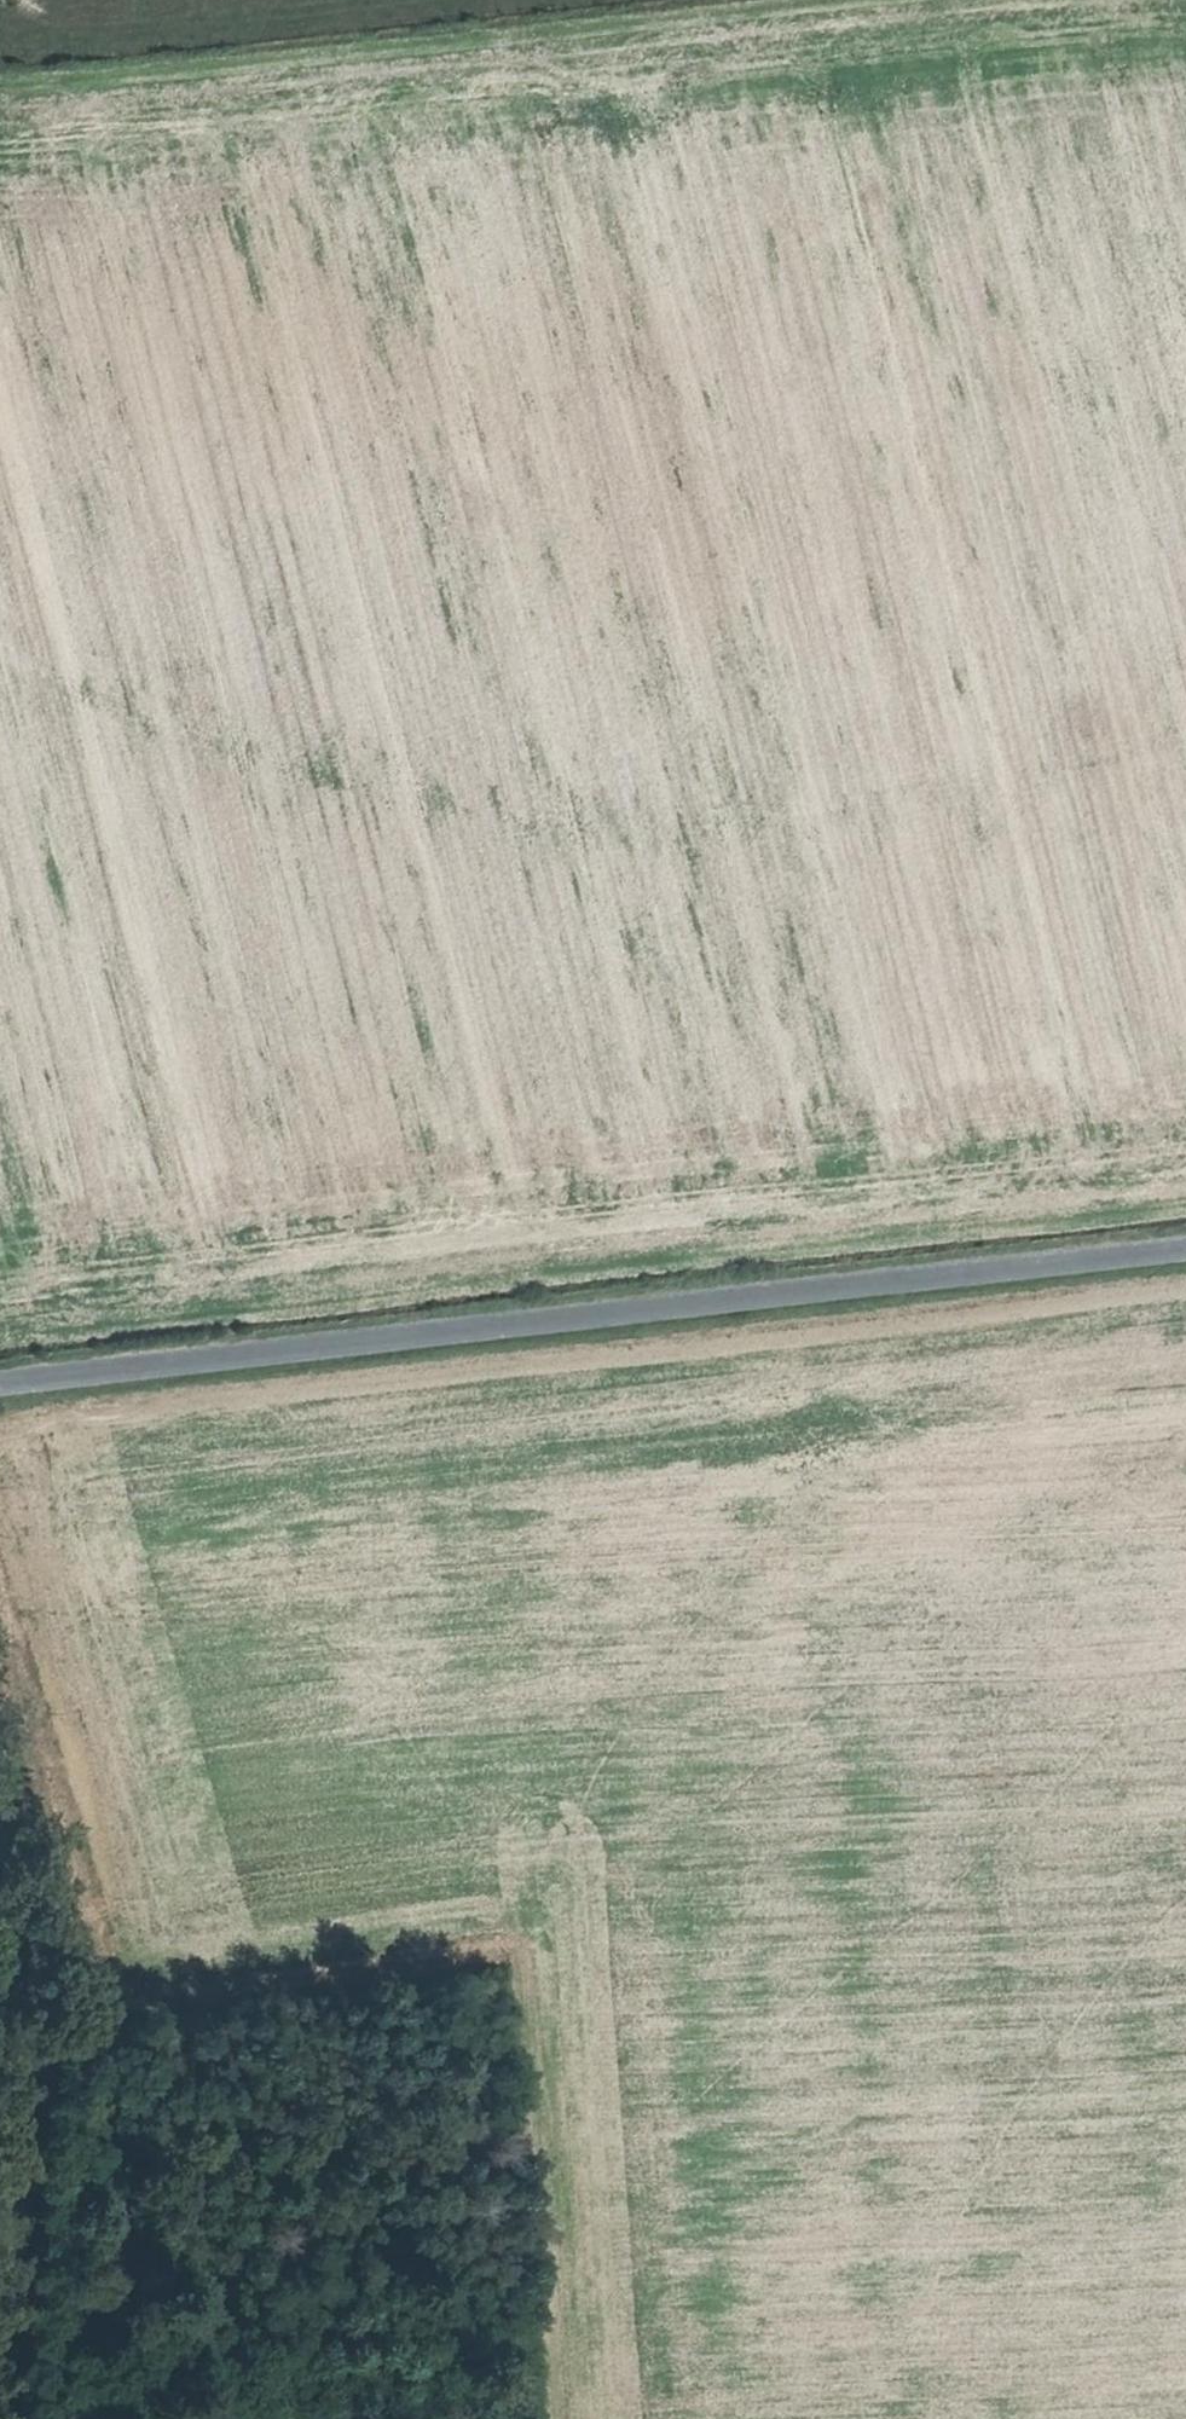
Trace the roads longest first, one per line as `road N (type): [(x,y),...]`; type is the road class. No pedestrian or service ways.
road 1 (unclassified): [(0,1384),(1185,1257)]
road 2 (unclassified): [(0,1838),(45,2054),(45,2172),(25,2418)]

